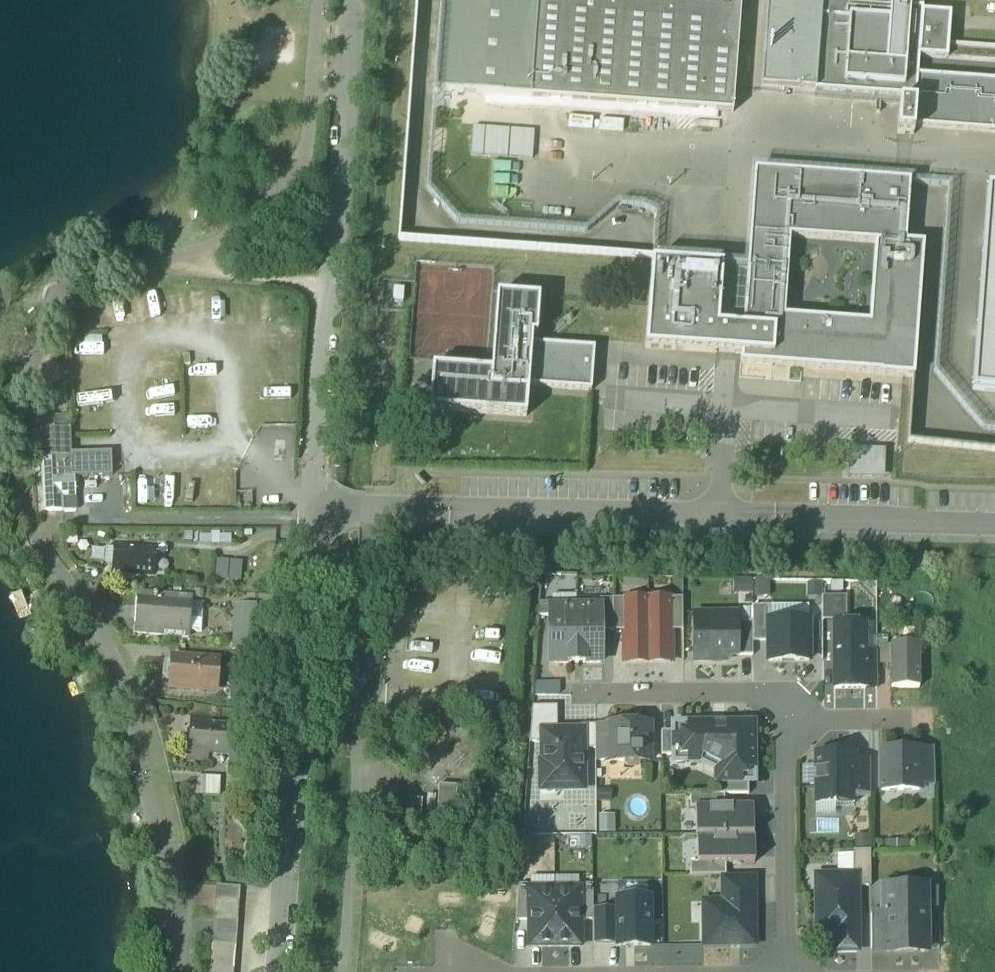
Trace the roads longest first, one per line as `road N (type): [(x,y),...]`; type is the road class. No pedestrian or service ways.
road 1 (unclassified): [(318,510),(275,971)]
road 2 (residential): [(794,971),(787,764),(795,718)]
road 3 (residential): [(581,696),(761,697),(795,718)]
road 4 (residential): [(795,718),(928,722)]

